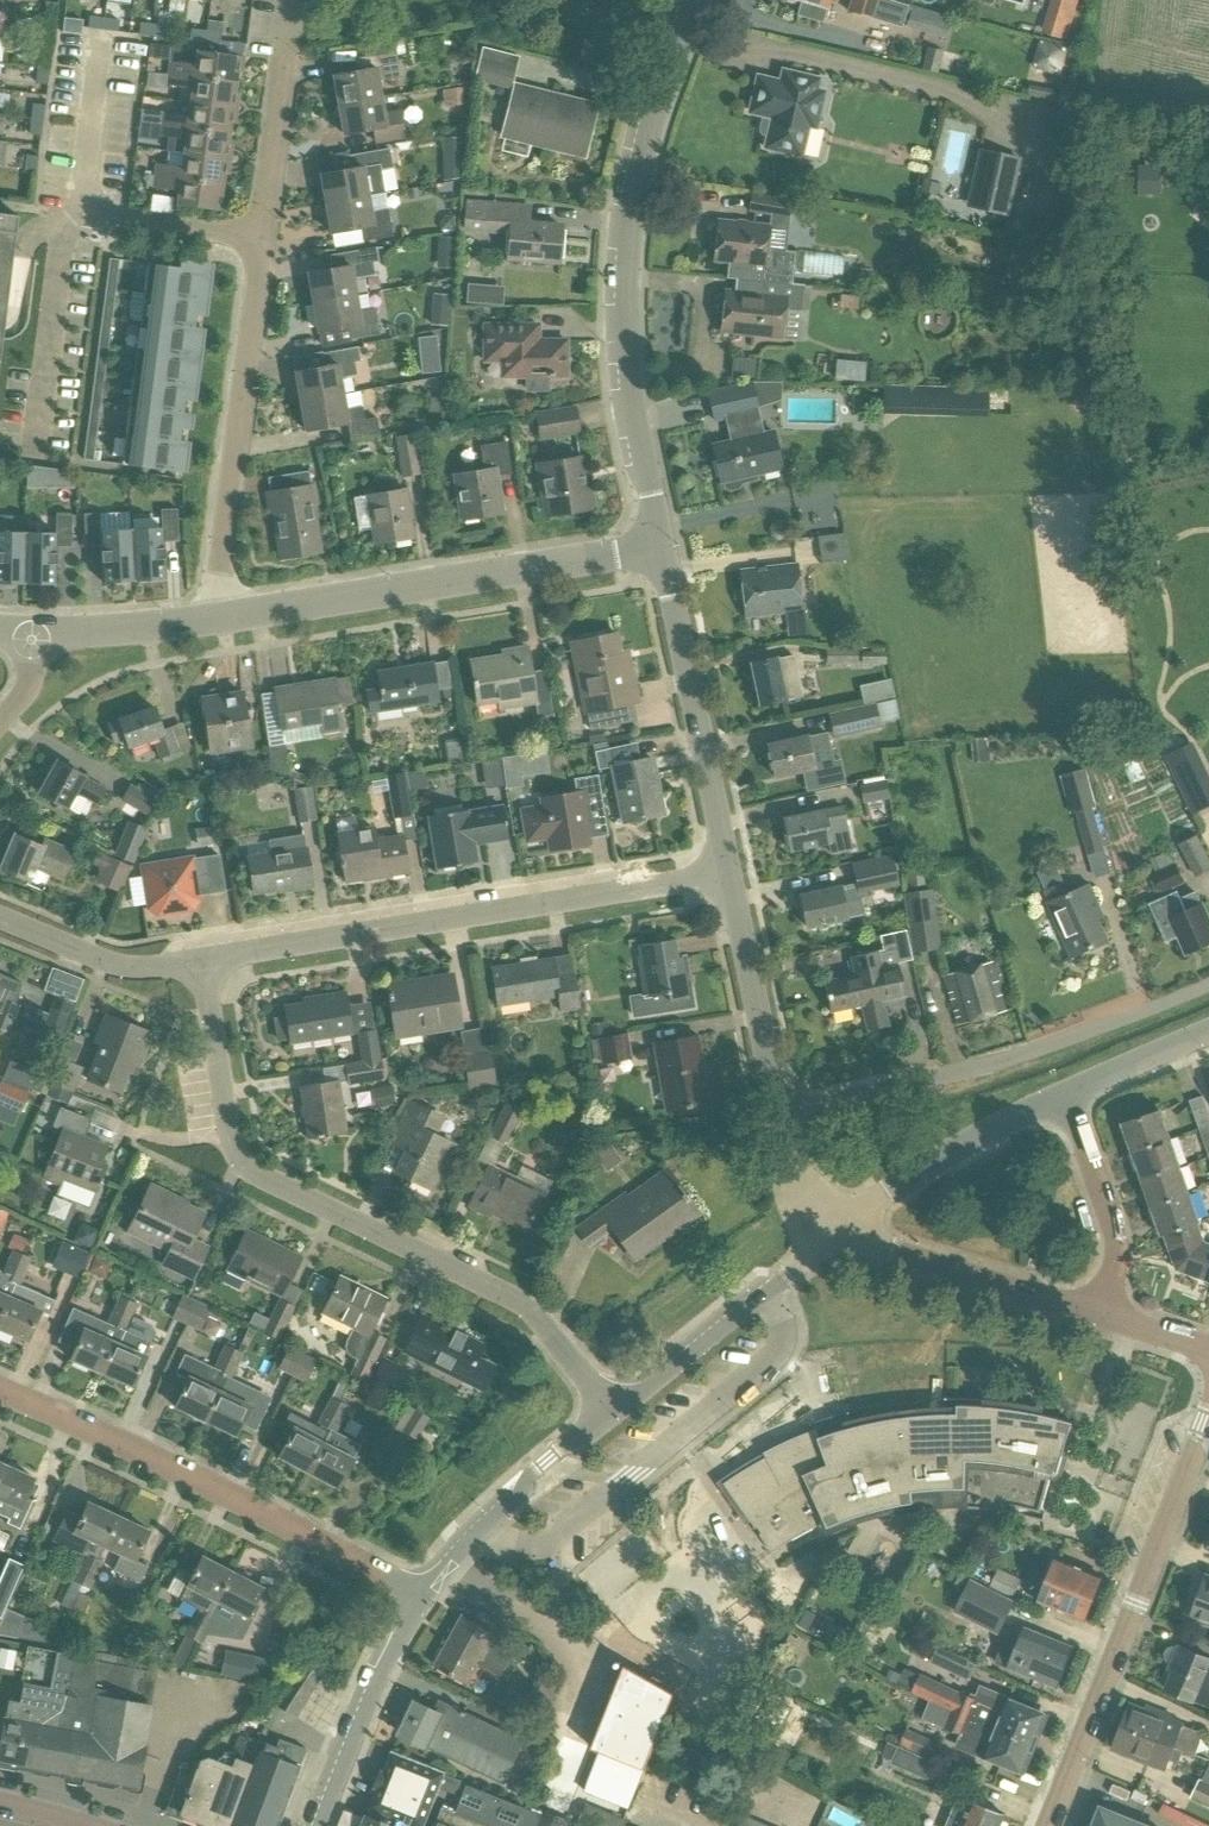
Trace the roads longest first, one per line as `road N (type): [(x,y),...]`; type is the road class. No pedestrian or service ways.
road 1 (residential): [(613,1412),(526,1305),(240,1159),(202,960)]
road 2 (residential): [(662,548),(630,387),(623,283),(637,169),(696,0)]
road 3 (residential): [(202,960),(730,874)]
road 4 (residential): [(423,1597),(229,1495),(0,1391)]
road 5 (residential): [(212,620),(662,548)]
road 6 (residential): [(1048,1825),(1208,1400)]
road 7 (residential): [(1208,984),(1015,1057),(782,1115)]
road 8 (residential): [(212,620),(261,237)]
road 9 (unclassified): [(730,874),(662,548)]
road 10 (residential): [(836,1233),(613,1412)]
road 11 (residential): [(1105,1315),(836,1233)]
road 12 (residential): [(836,1233),(931,1162),(1067,1093)]
road 13 (residential): [(613,1412),(531,1474),(423,1597)]
road 14 (residential): [(423,1597),(372,1695),(320,1825)]
road 15 (residential): [(78,214),(65,214),(36,446)]
road 16 (unclassified): [(782,1115),(730,874)]
road 17 (residential): [(261,237),(292,0)]
road 18 (residential): [(1105,1315),(1115,1230),(1067,1093)]
road 19 (residential): [(0,918),(119,965),(202,960)]
road 20 (residential): [(261,237),(78,214)]
road 21 (residential): [(33,634),(212,620)]
road 22 (residential): [(78,214),(102,40)]
road 23 (residential): [(1067,1093),(1208,1031)]
road 24 (unclassified): [(836,1233),(803,1188),(782,1115)]

